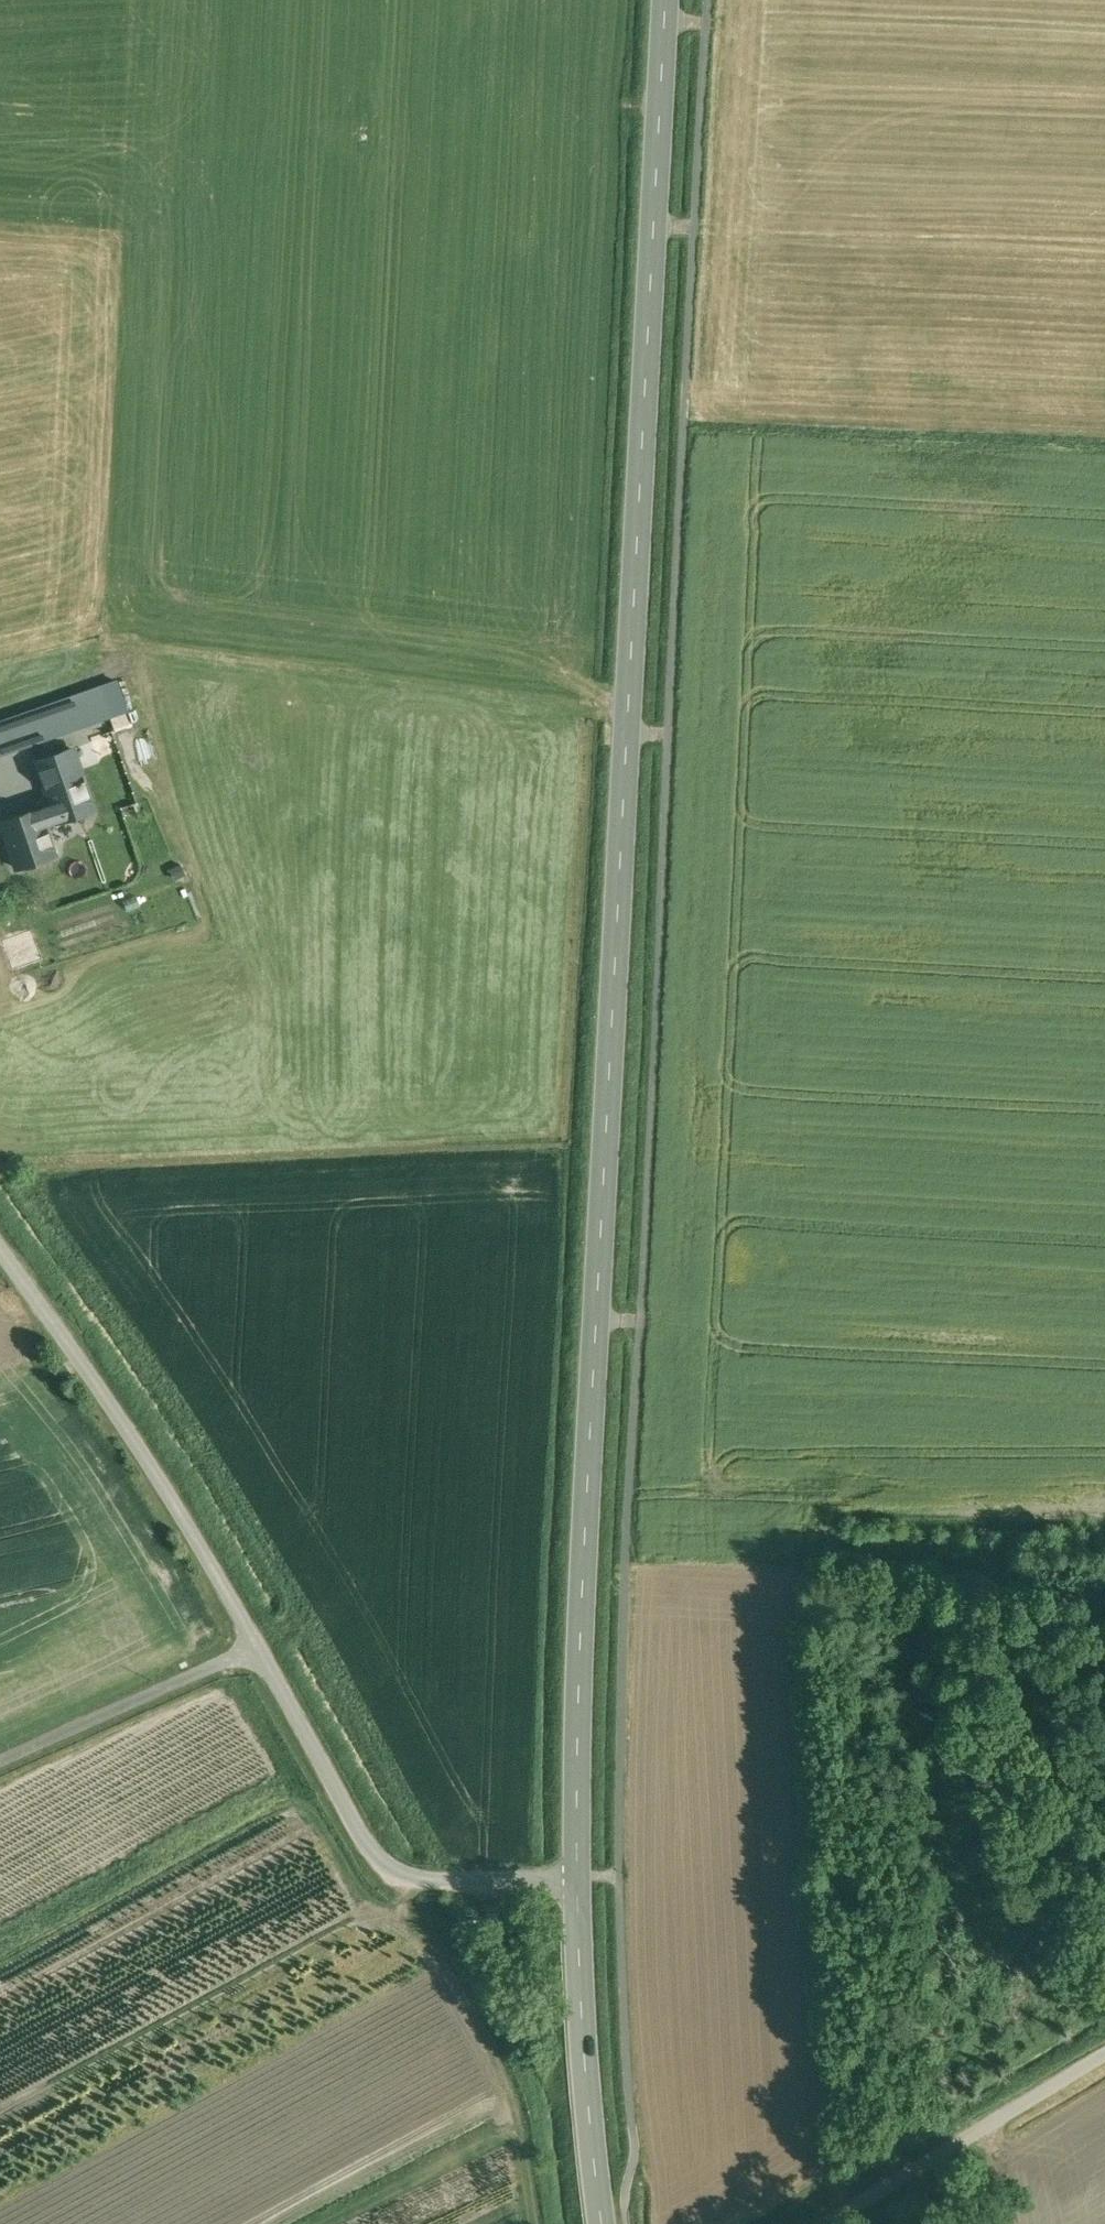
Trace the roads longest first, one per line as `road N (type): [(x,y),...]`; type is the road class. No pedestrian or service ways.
road 1 (tertiary): [(663,0),(579,1635),(577,1880)]
road 2 (unclassified): [(0,1231),(132,1416),(373,1858),(389,1873),(427,1882),(577,1880)]
road 3 (tertiary): [(577,1880),(600,2223)]
road 4 (unclassified): [(827,2223),(1104,2052)]

